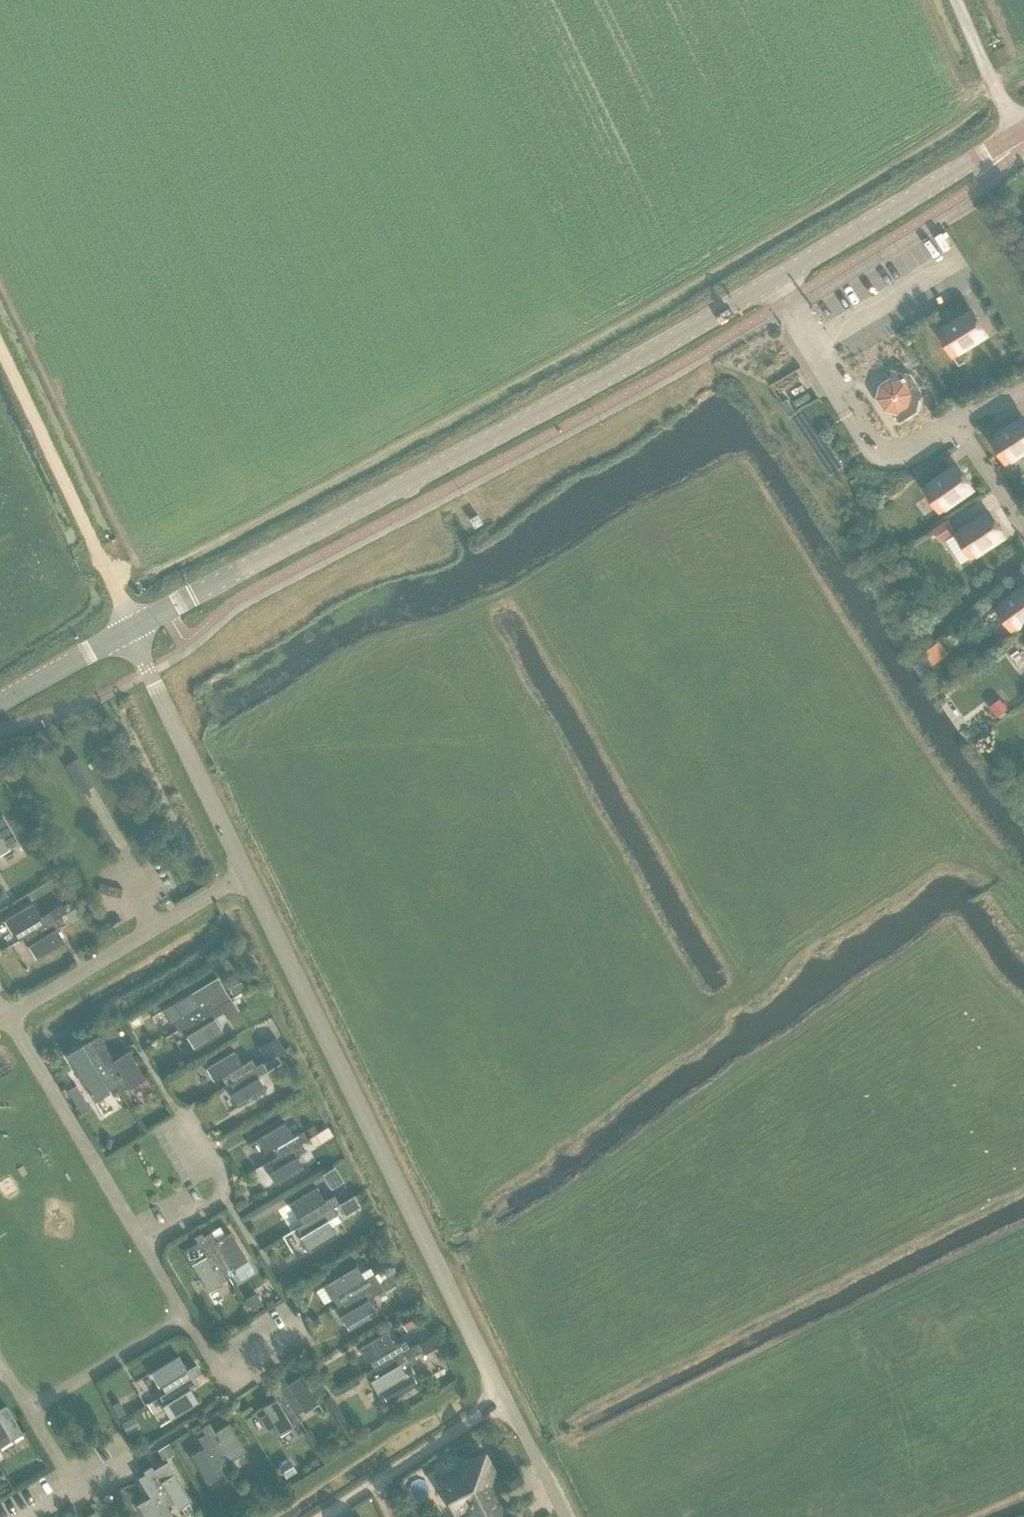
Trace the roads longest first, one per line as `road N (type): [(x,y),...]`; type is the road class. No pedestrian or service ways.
road 1 (tertiary): [(132,629),(588,387),(1023,130)]
road 2 (unclassified): [(561,1516),(248,876)]
road 3 (residential): [(0,1359),(32,1410),(186,1320),(6,1015)]
road 4 (unclassified): [(132,629),(0,348)]
road 5 (unclassified): [(248,876),(132,629)]
road 6 (tertiary): [(0,703),(132,629)]
road 7 (track): [(1019,133),(957,0)]
road 8 (unclassified): [(125,946),(248,876)]
road 9 (residential): [(6,1015),(125,946)]

